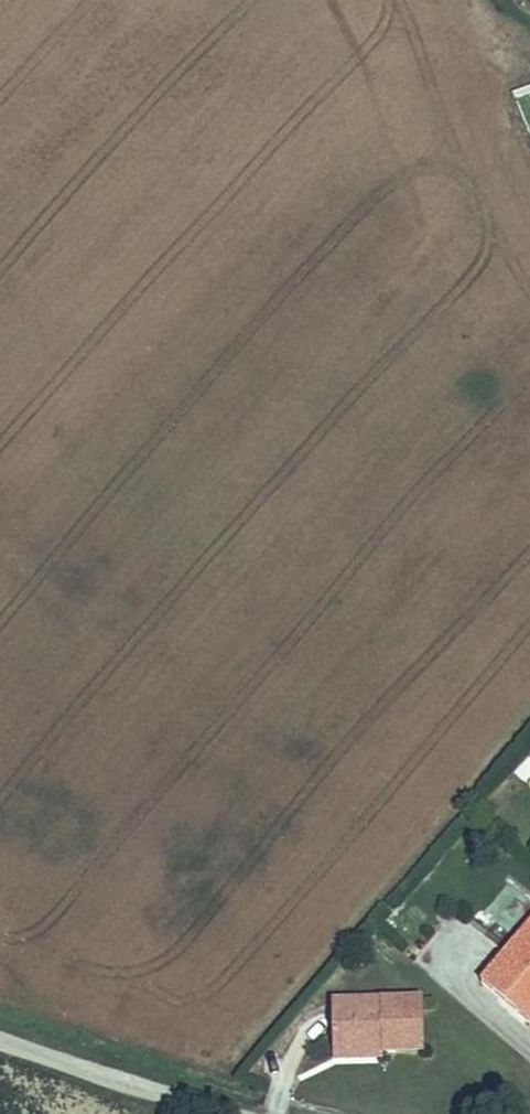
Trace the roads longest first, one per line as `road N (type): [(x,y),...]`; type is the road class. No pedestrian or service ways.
road 1 (unclassified): [(241,1113),(0,1045)]

